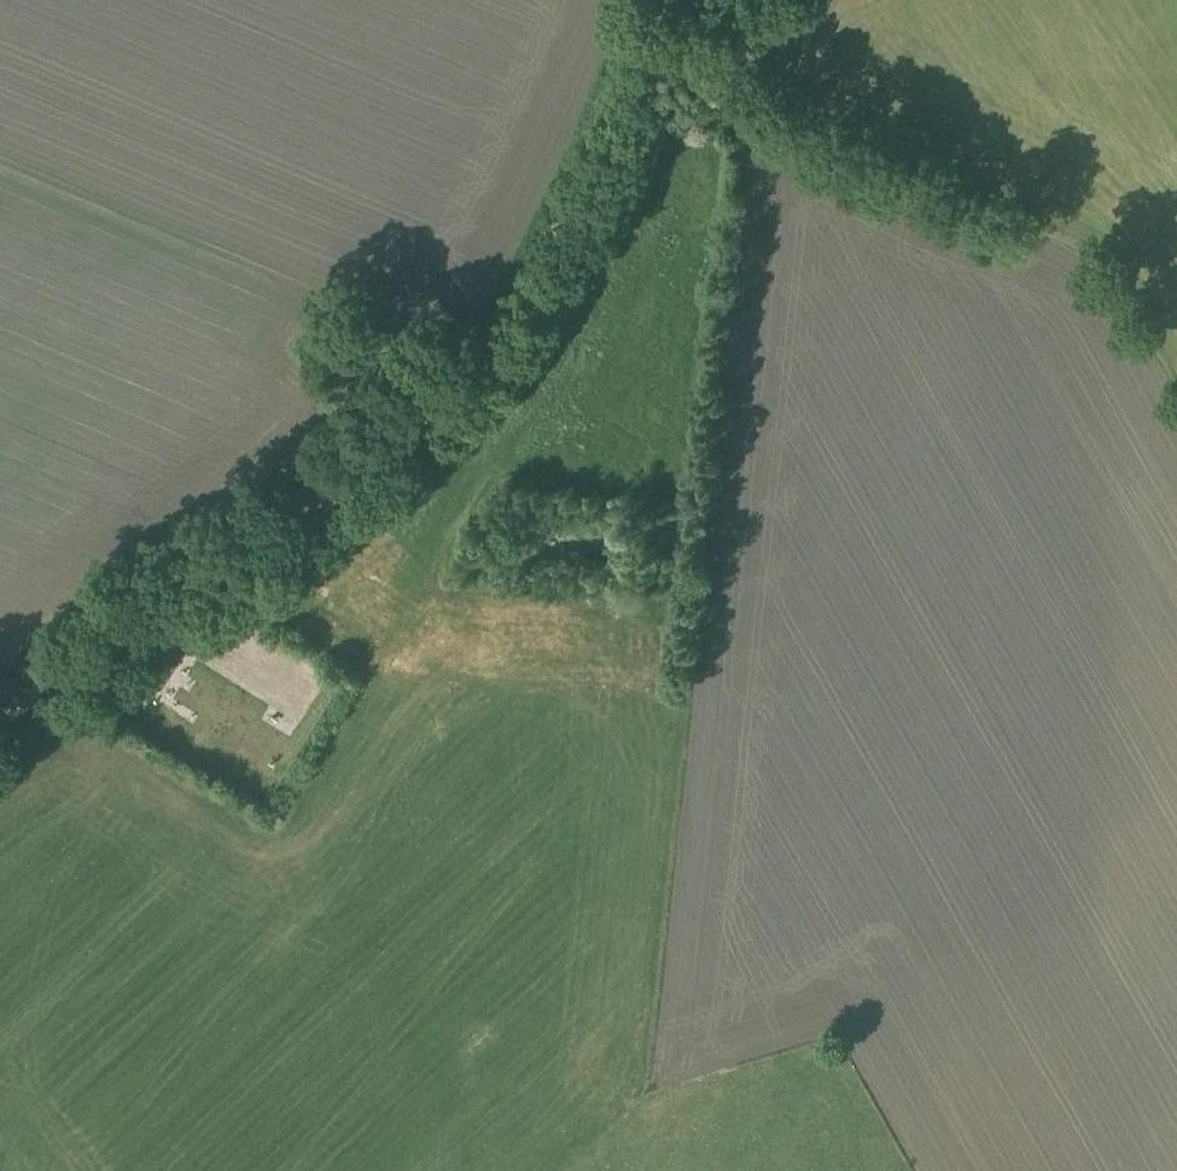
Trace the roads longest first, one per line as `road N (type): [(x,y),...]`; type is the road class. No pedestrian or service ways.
road 1 (track): [(0,708),(394,414),(503,319),(595,166),(680,0)]

